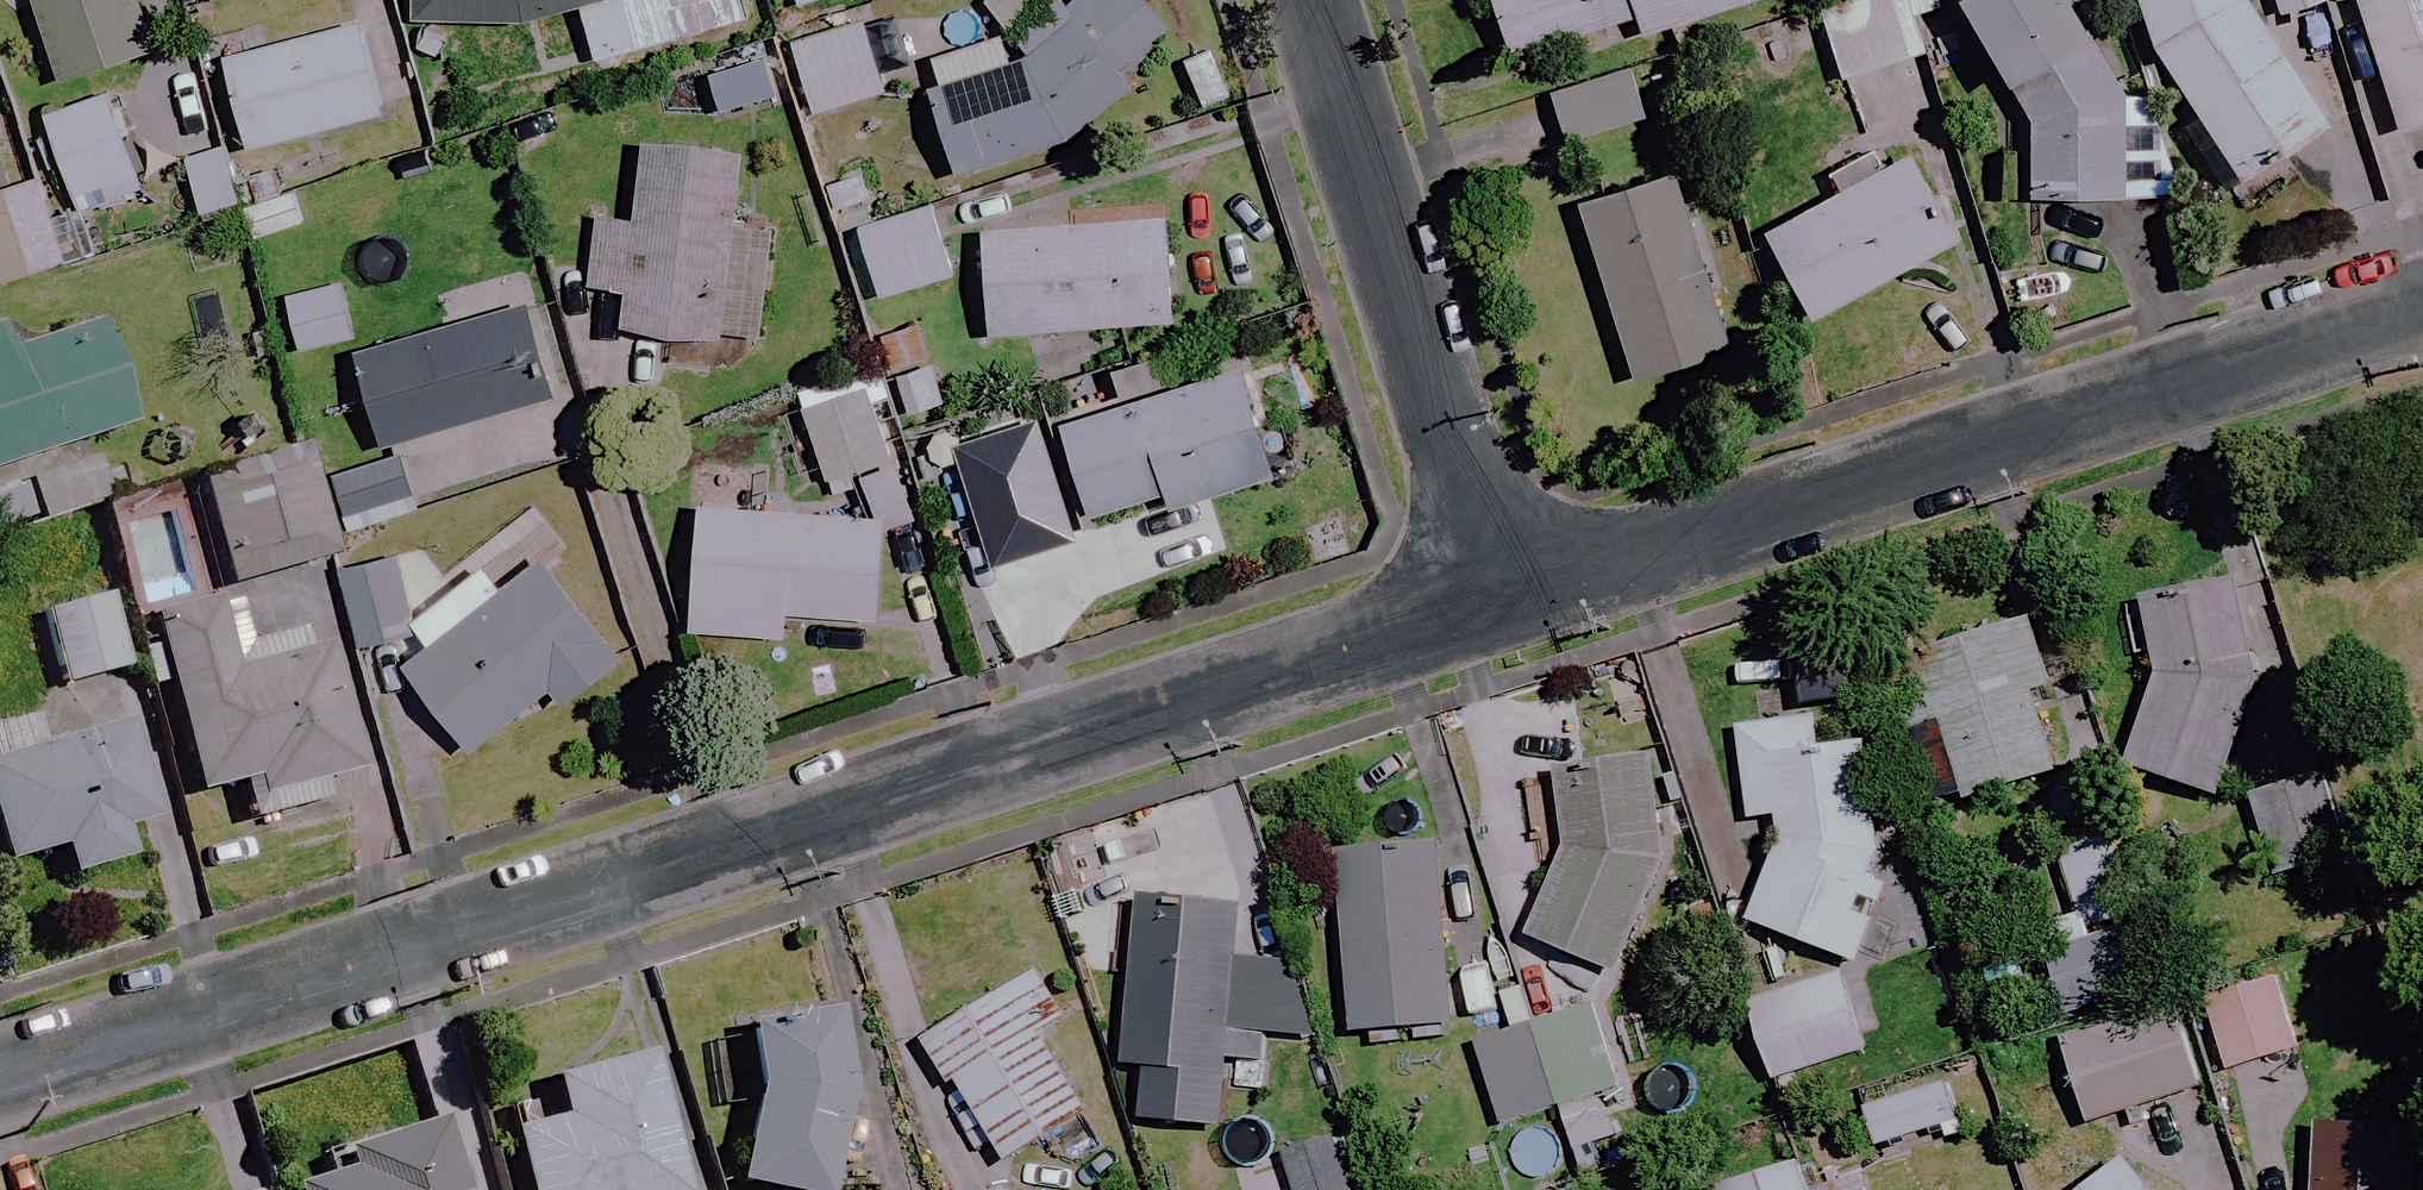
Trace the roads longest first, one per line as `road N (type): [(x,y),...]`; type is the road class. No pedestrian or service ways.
road 1 (residential): [(0,1078),(1498,603)]
road 2 (residential): [(1498,603),(2422,315)]
road 3 (residential): [(1498,603),(1307,0)]

